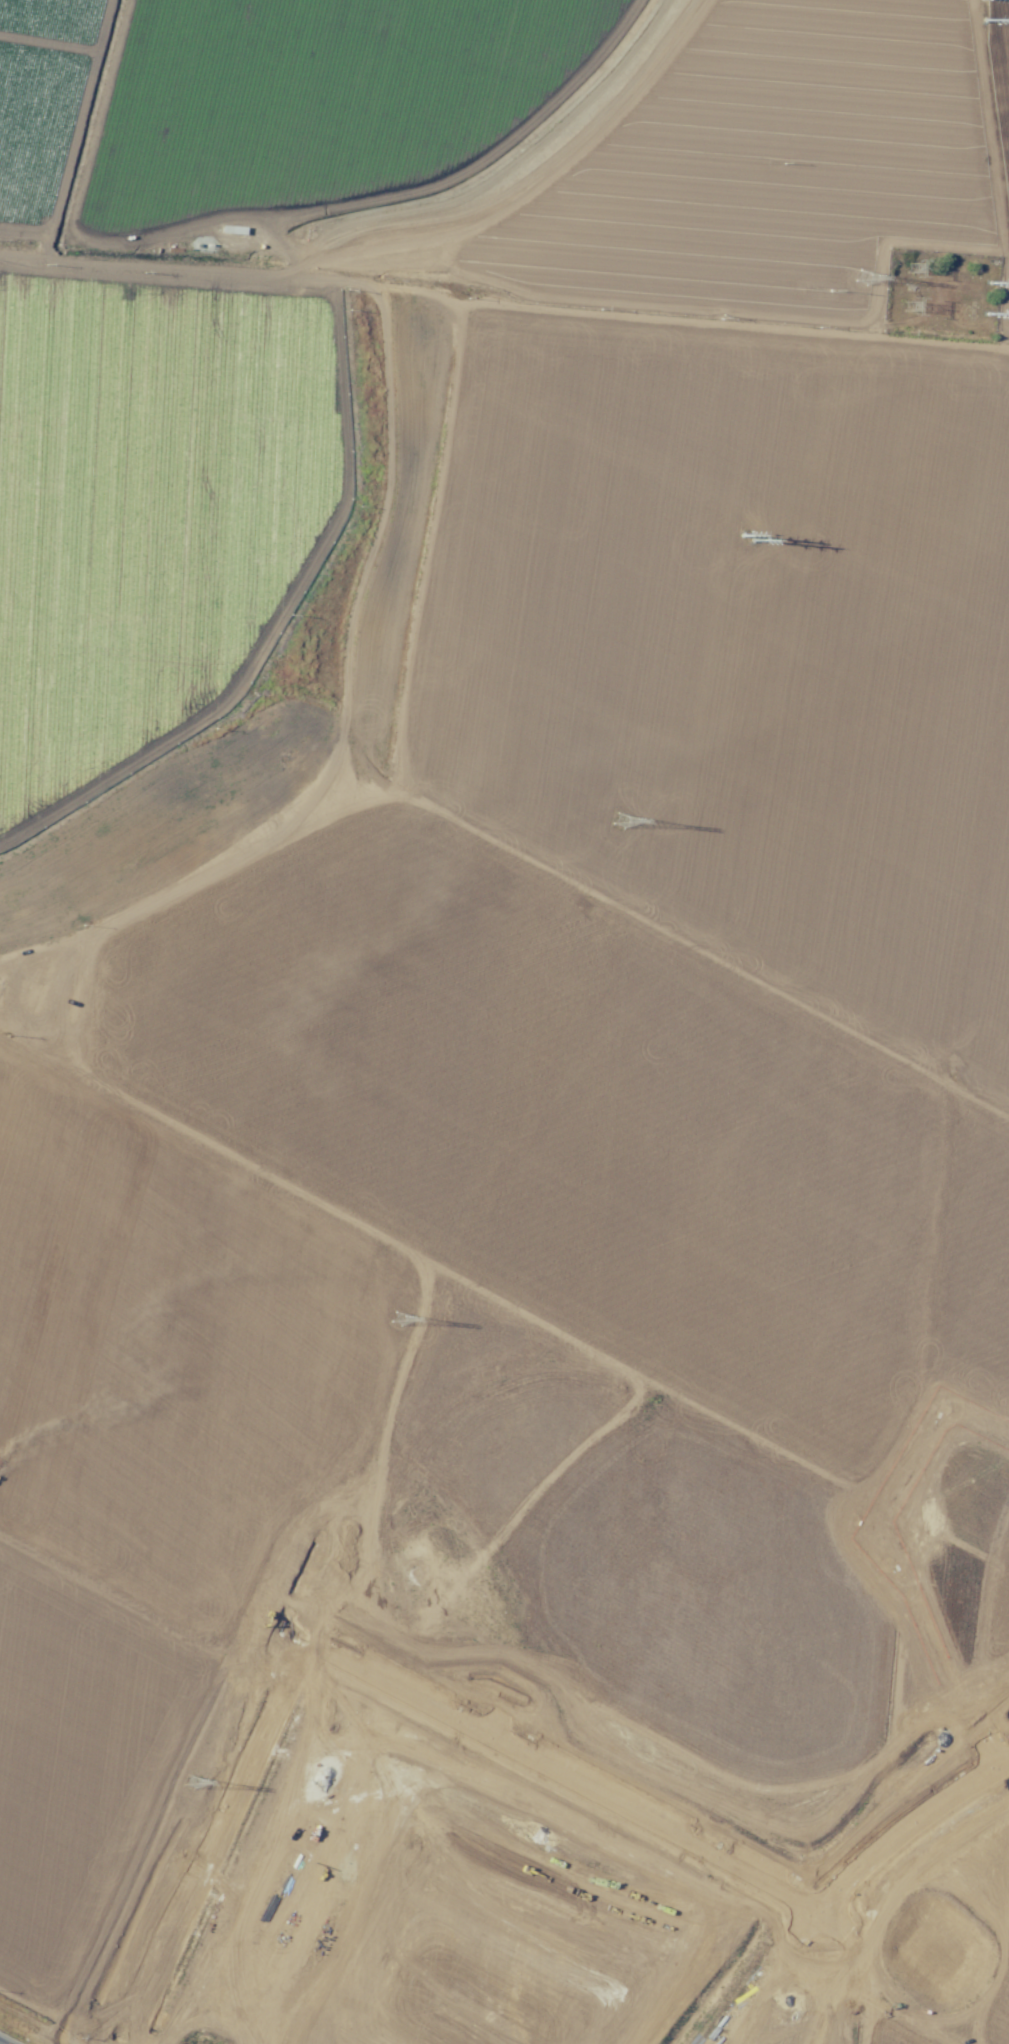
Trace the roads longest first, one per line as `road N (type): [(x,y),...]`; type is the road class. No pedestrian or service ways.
road 1 (track): [(972,0),(1005,248),(1008,331),(1000,348),(493,304),(357,280),(380,300),(388,500),(349,628),(334,769),(280,837),(16,964)]

